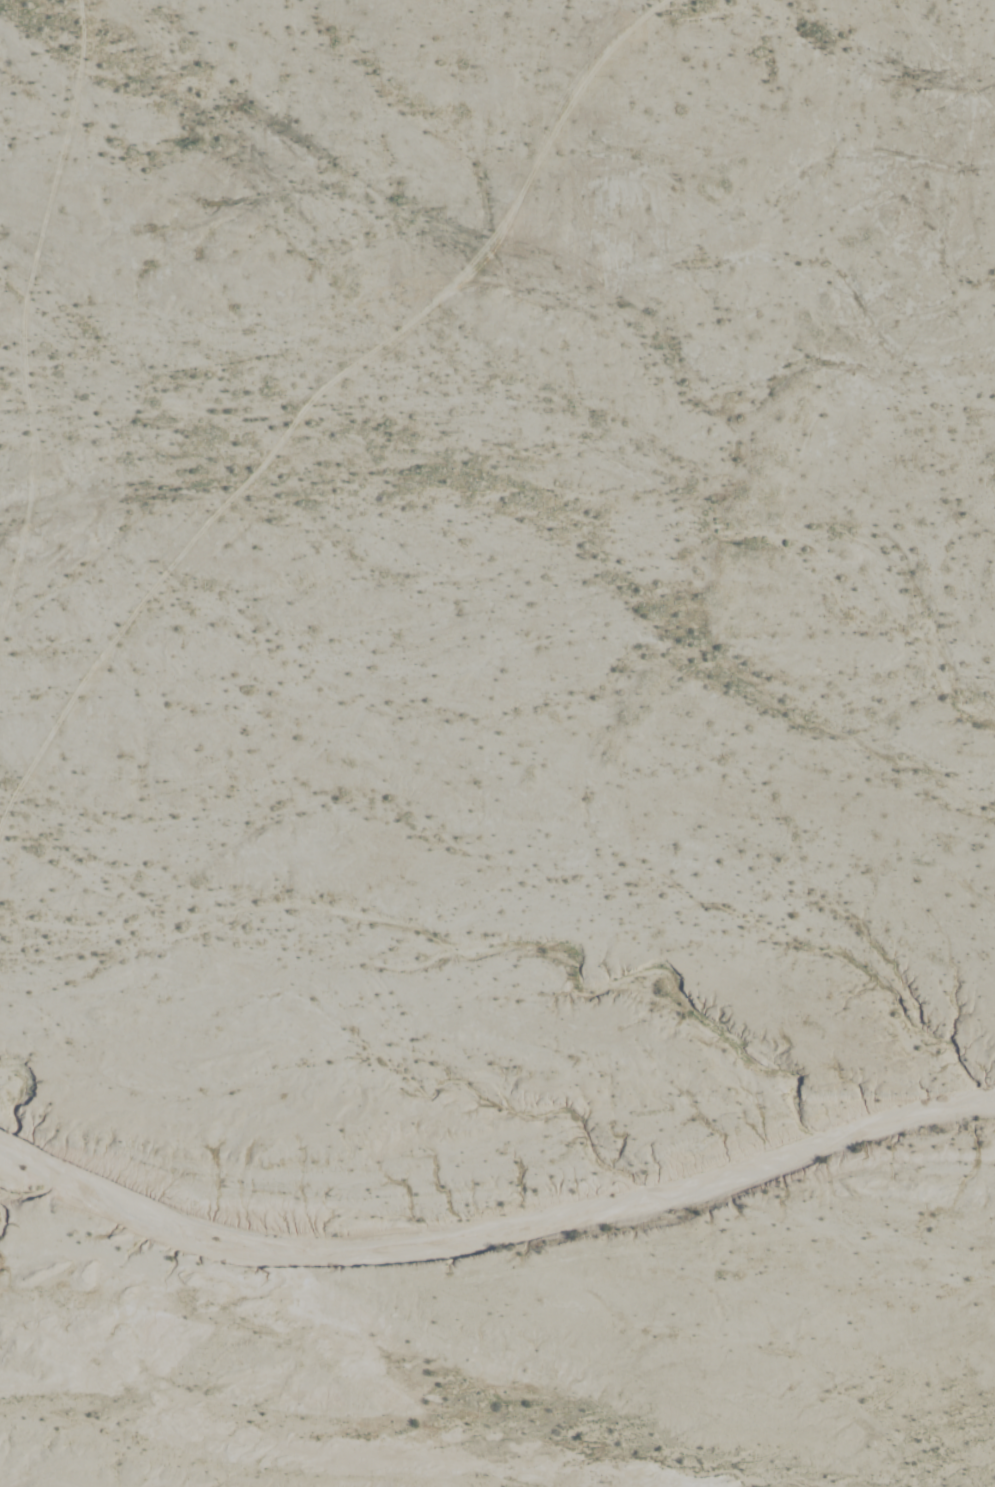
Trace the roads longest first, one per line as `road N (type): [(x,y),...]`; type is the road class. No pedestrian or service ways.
road 1 (track): [(0,1147),(140,1208),(245,1241),(369,1250),(597,1211),(912,1118),(994,1105)]

